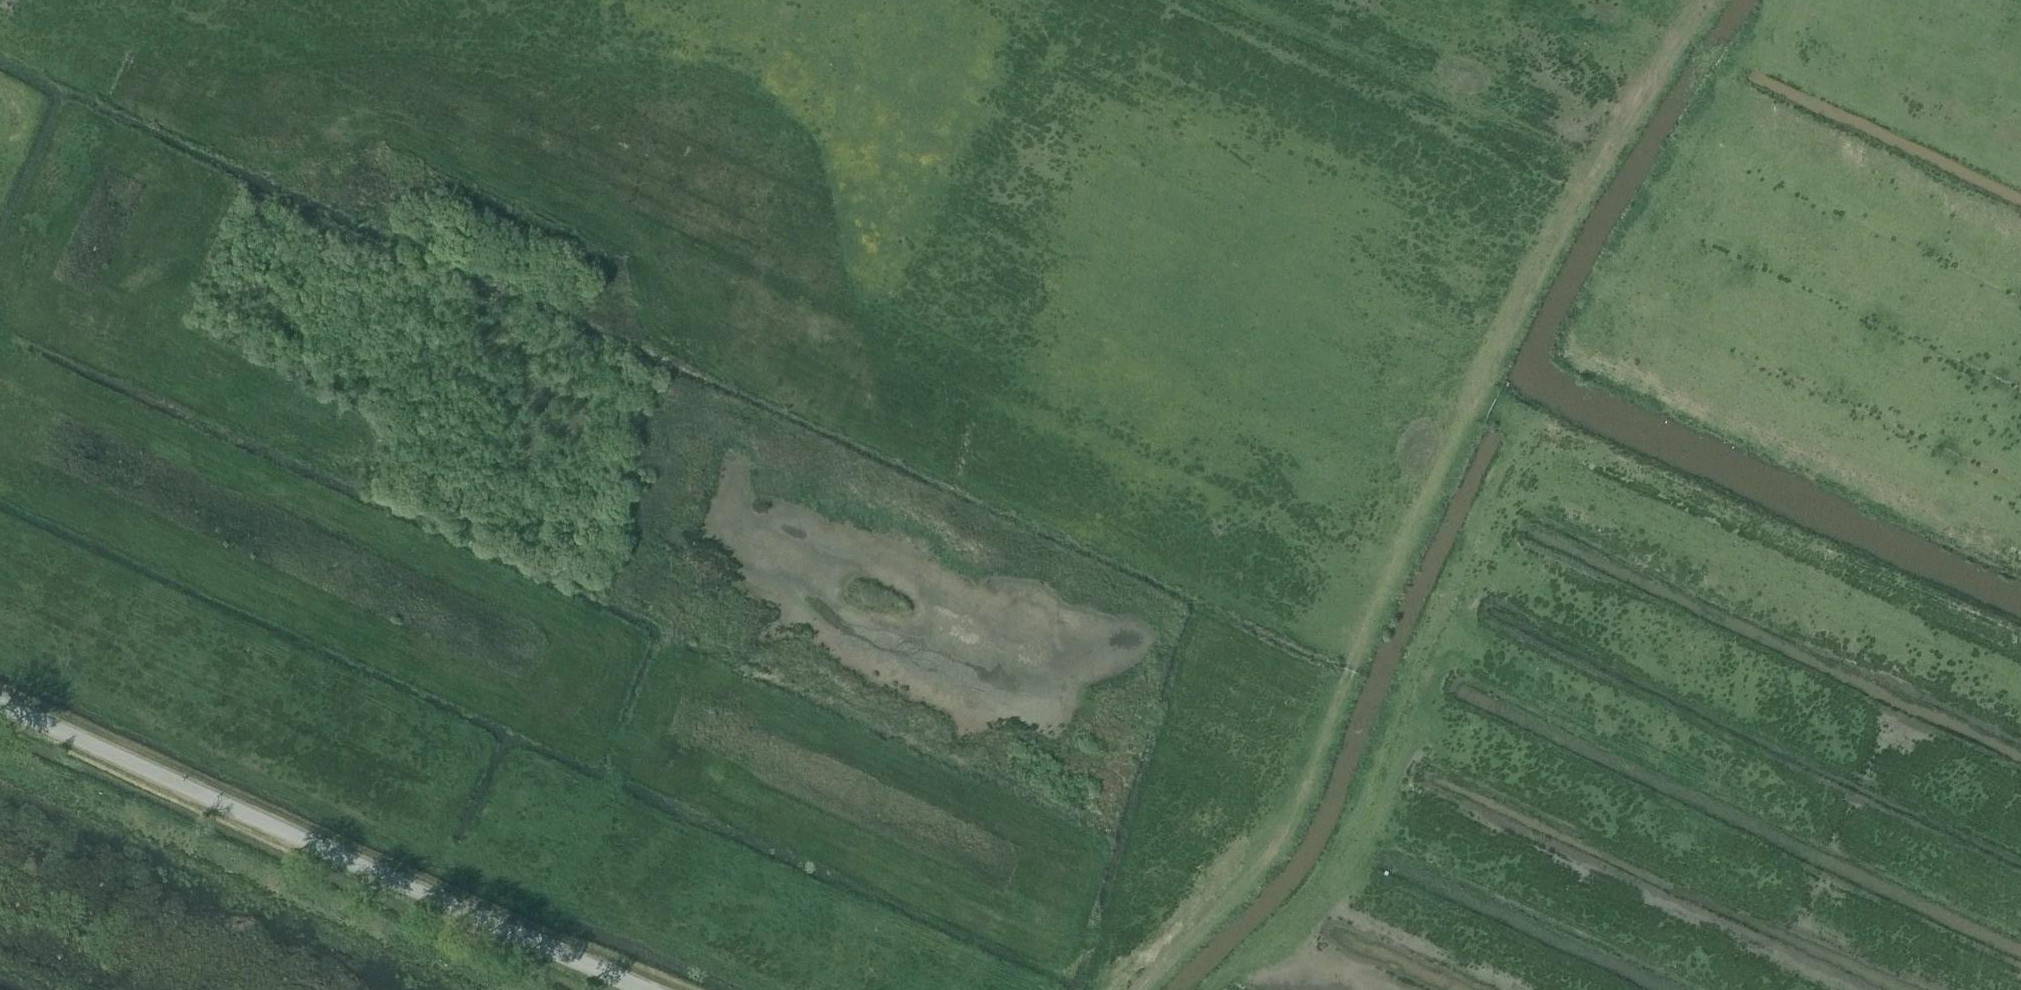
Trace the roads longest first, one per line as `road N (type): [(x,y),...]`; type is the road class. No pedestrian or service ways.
road 1 (unclassified): [(648,989),(0,699)]

